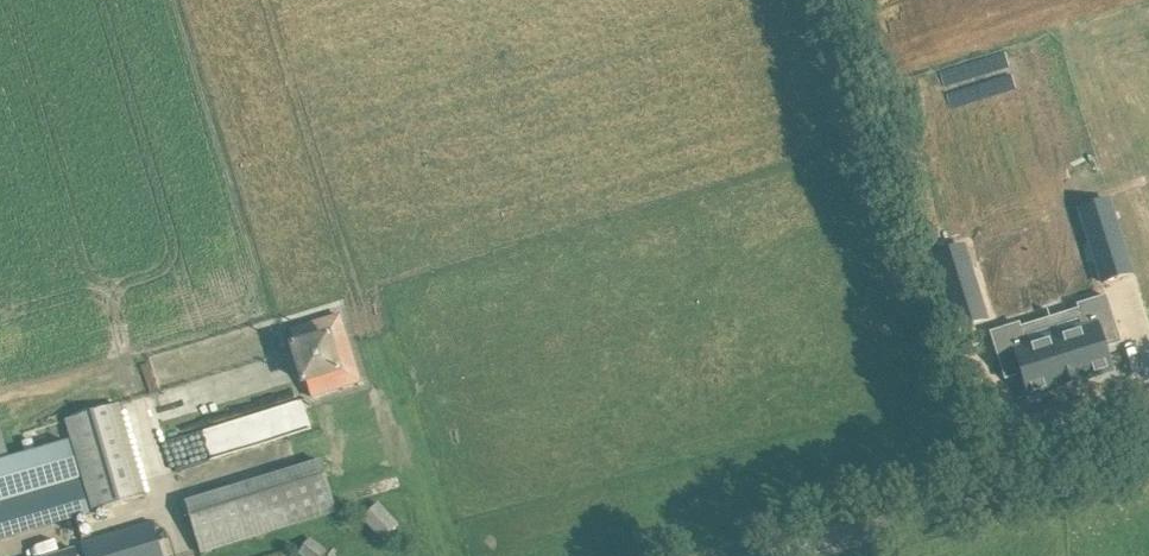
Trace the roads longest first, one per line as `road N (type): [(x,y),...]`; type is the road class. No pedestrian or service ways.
road 1 (tertiary): [(788,555),(1148,441)]

